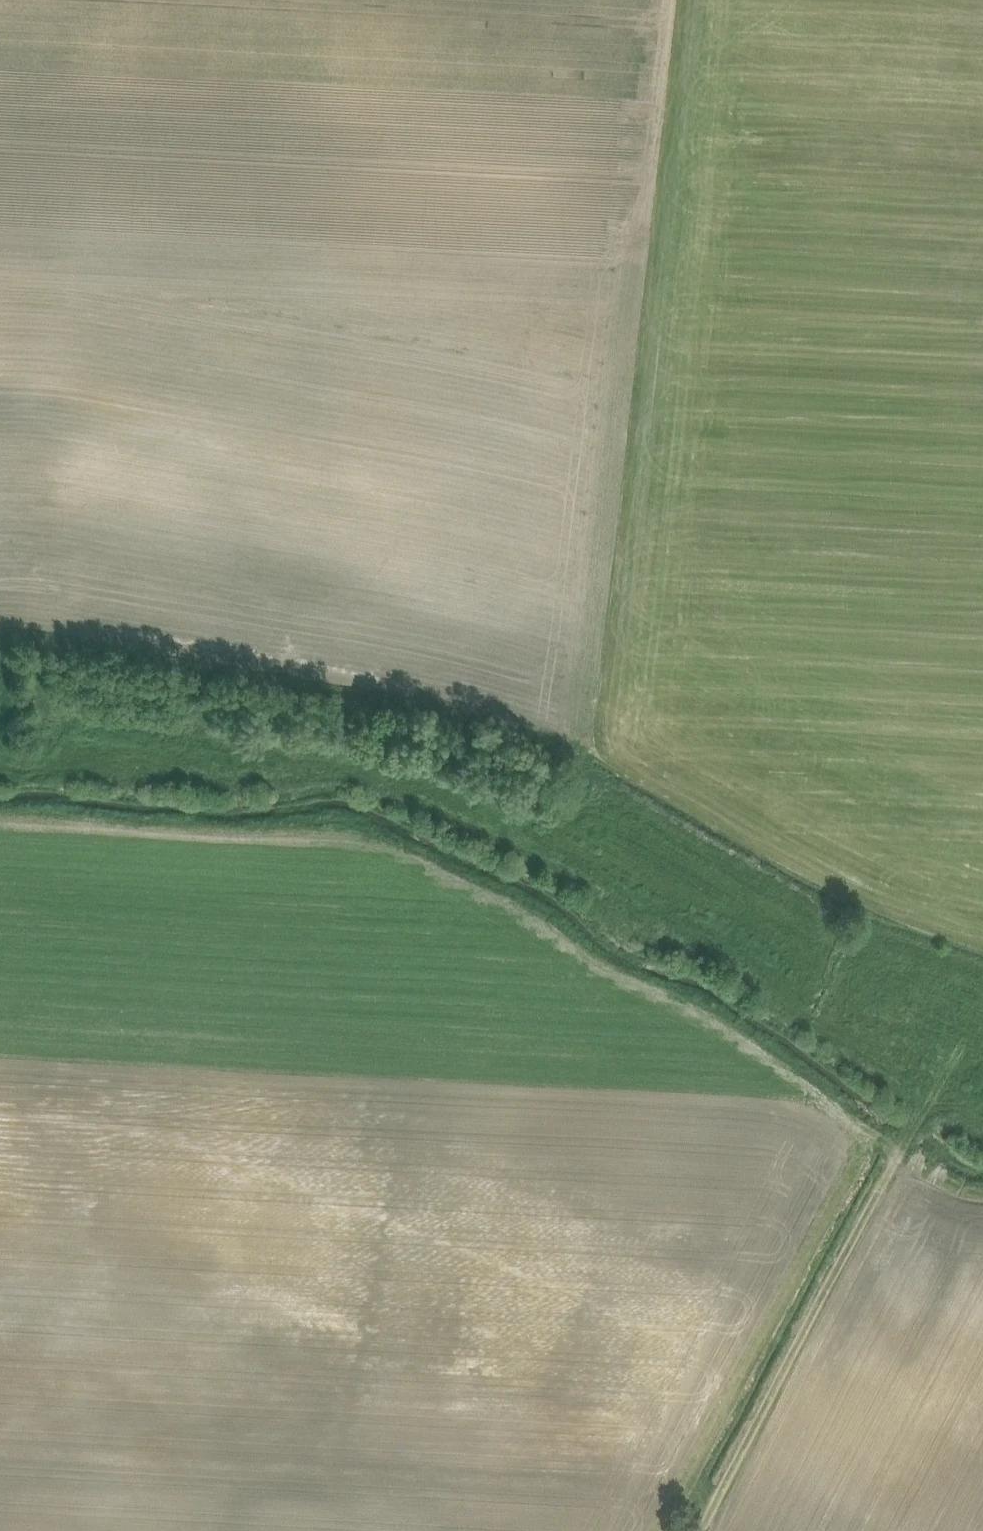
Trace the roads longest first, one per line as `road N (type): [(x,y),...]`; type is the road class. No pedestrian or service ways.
road 1 (track): [(700,1530),(929,1104)]

